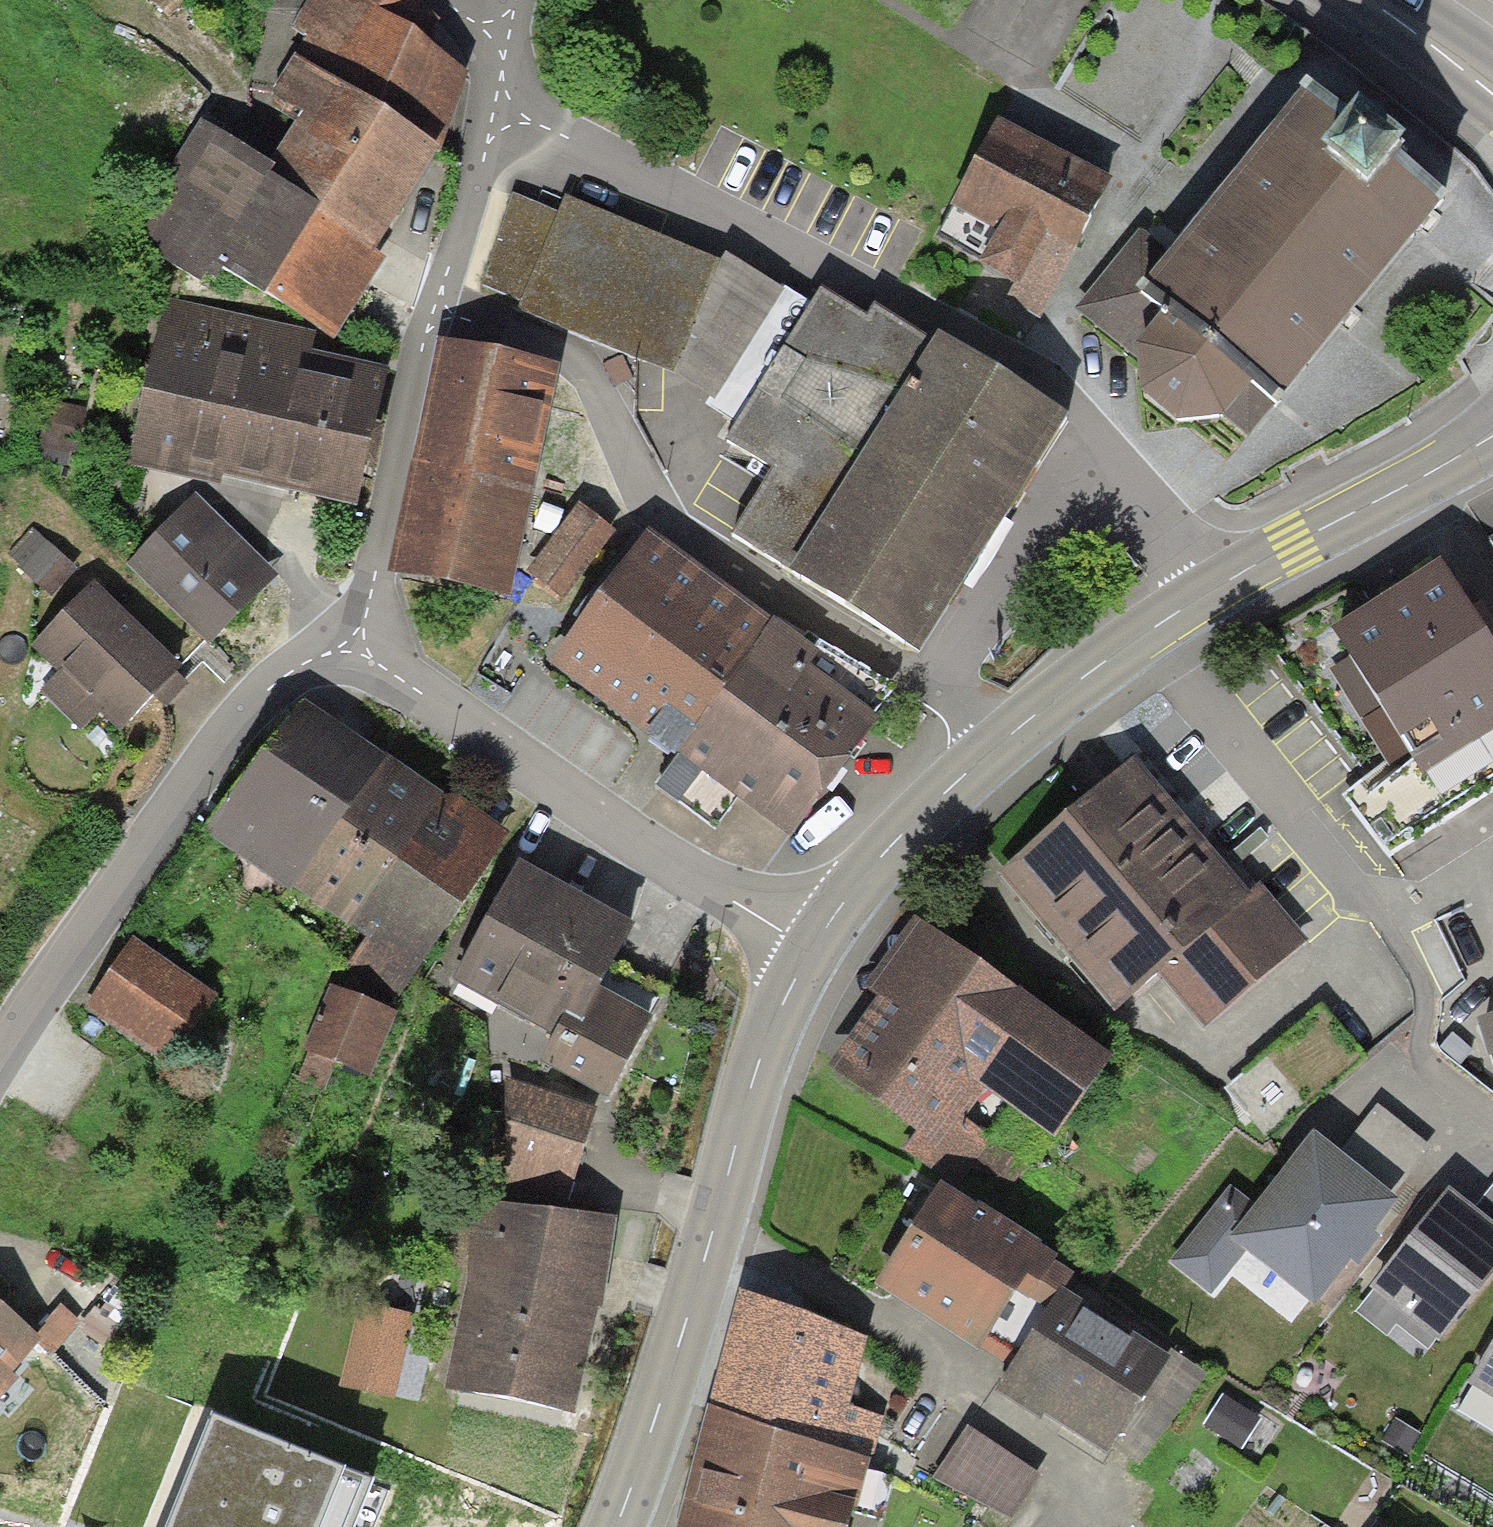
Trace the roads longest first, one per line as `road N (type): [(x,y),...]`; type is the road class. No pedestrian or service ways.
road 1 (residential): [(1211,591),(1089,427),(1027,377),(546,129),(500,73)]
road 2 (residential): [(433,307),(575,353),(660,518),(1014,730)]
road 3 (secondary): [(806,952),(756,1067),(617,1526)]
road 4 (residential): [(356,645),(307,661),(244,707),(0,1062)]
road 5 (residential): [(356,645),(538,785),(806,952)]
road 6 (residential): [(1150,631),(1387,920)]
road 7 (residential): [(433,307),(356,645)]
road 8 (secondary): [(1492,435),(1211,591)]
road 9 (secondary): [(1014,730),(899,831),(806,952)]
road 10 (residential): [(500,73),(488,143),(433,307)]
road 11 (secondary): [(1150,631),(1014,730)]
road 12 (primary): [(1365,0),(1492,92)]

